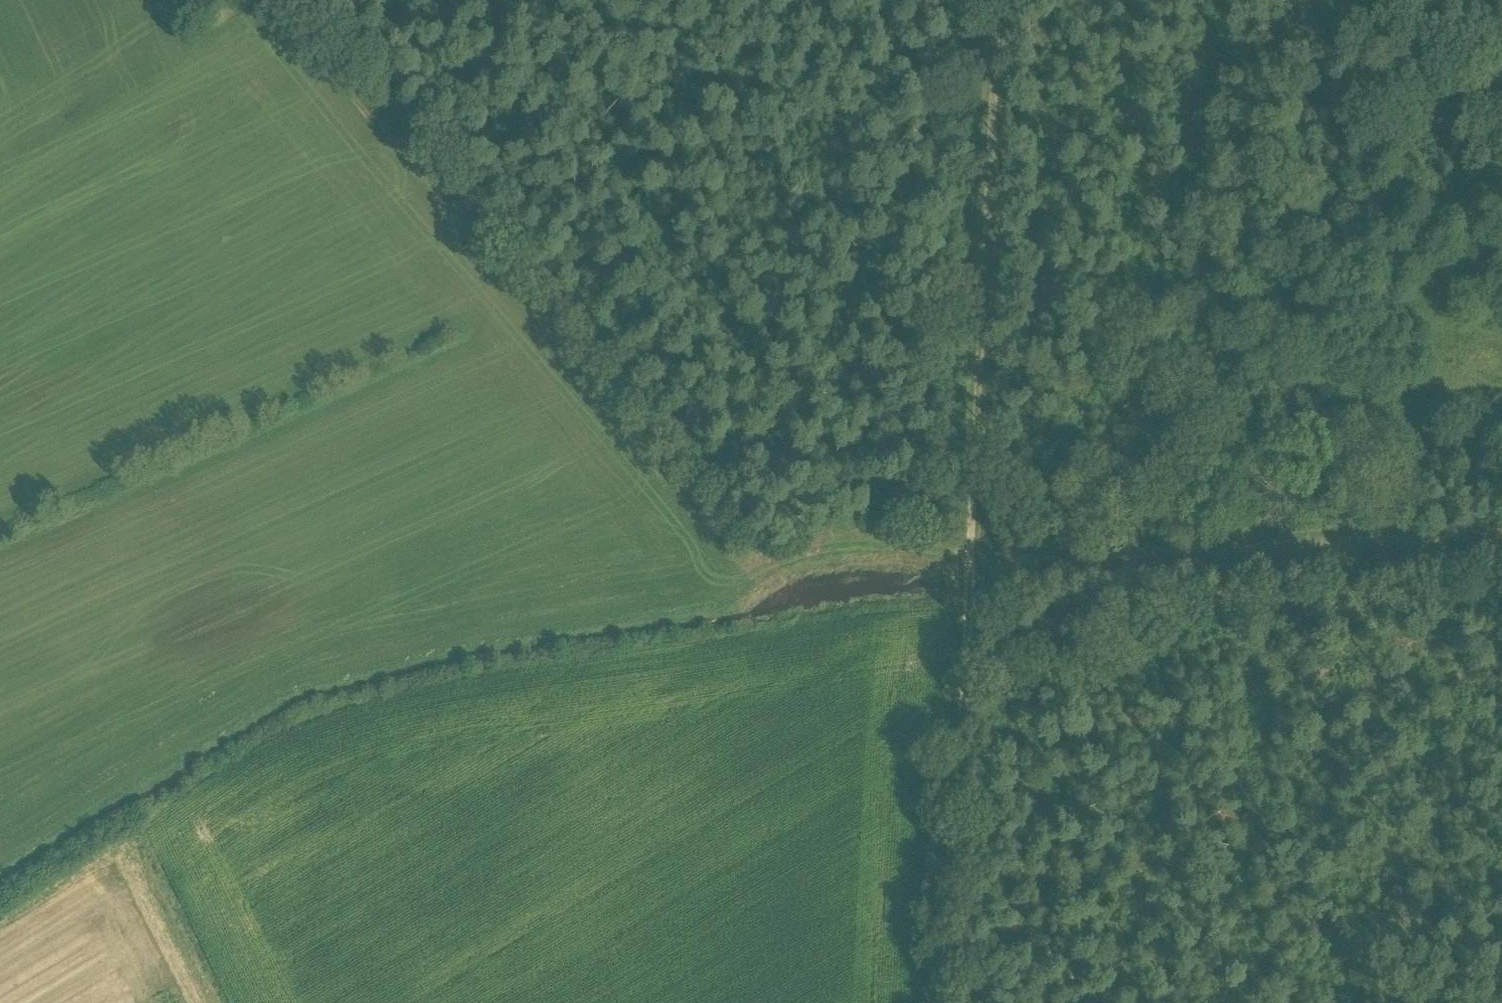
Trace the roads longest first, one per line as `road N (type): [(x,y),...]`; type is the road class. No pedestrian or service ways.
road 1 (track): [(947,1002),(998,0)]
road 2 (track): [(1501,522),(969,553)]

